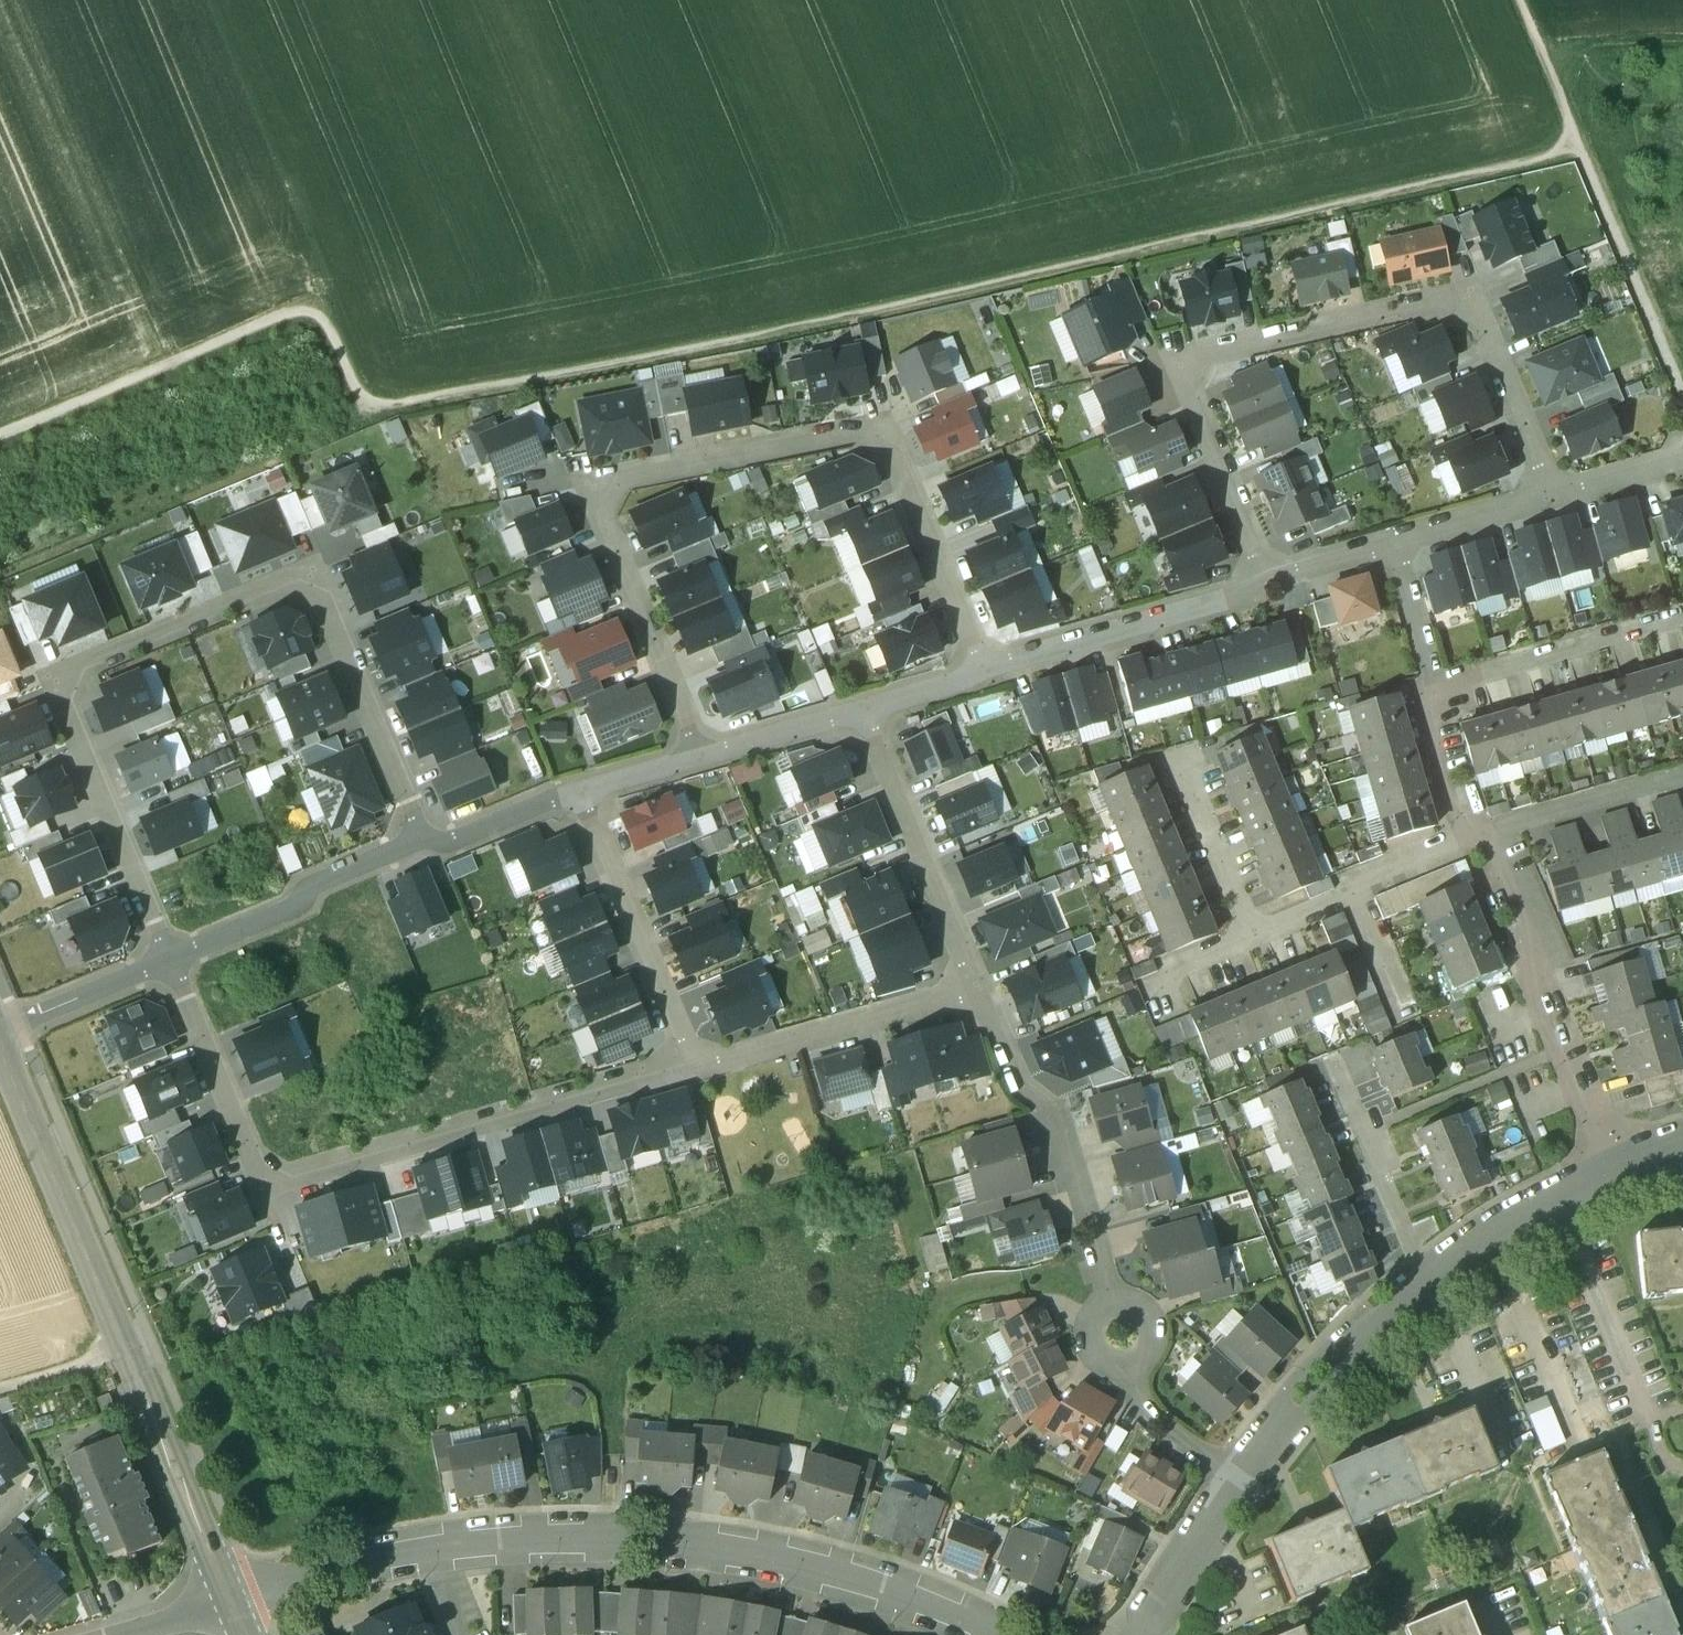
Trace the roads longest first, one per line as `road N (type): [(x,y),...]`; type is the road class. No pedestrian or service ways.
road 1 (residential): [(168,960),(65,695),(76,673),(276,587),(307,591),(326,610),(418,837)]
road 2 (residential): [(695,754),(605,522),(625,482),(845,436),(871,443),(891,454),(981,668)]
road 3 (residential): [(1258,582),(1195,386),(1213,350),(1437,302),(1465,304),(1550,499)]
road 4 (residential): [(692,1060),(261,1182),(168,960)]
road 5 (residential): [(0,1053),(230,1600)]
road 6 (residential): [(432,1546),(520,1536),(714,1545),(819,1569),(1004,1634)]
road 7 (track): [(0,434),(321,300),(368,406),(386,405)]
road 8 (track): [(1682,401),(1520,0)]
road 9 (residential): [(1682,619),(1434,691),(1422,704),(1460,840)]
road 10 (residential): [(1617,1170),(1477,833)]
road 11 (residential): [(1109,1306),(1051,1109),(1018,1091),(974,985)]
road 12 (residential): [(1258,582),(1550,499)]
road 13 (residential): [(974,985),(862,707)]
road 14 (residential): [(974,985),(702,1067),(692,1060)]
road 15 (residential): [(692,1060),(583,791)]
road 16 (residential): [(981,668),(1258,582)]
road 17 (residential): [(168,960),(292,911),(310,887),(418,837)]
road 18 (residential): [(1428,1284),(1310,1398),(1244,1483)]
road 19 (residential): [(1428,1284),(1337,1060)]
road 20 (residential): [(1460,840),(1357,895),(1254,935)]
road 21 (residential): [(1617,1170),(1556,1199),(1428,1284)]
road 22 (residential): [(1477,833),(1682,775)]
road 23 (residential): [(230,1600),(432,1546)]
road 24 (residential): [(1254,935),(1182,760)]
road 25 (residential): [(1244,1483),(1136,1634)]
road 26 (residential): [(0,1028),(168,960)]
road 27 (residential): [(418,837),(446,843),(583,791)]
road 28 (residential): [(695,754),(862,707)]
road 29 (residential): [(1244,1483),(1169,1438),(1134,1394),(1130,1366)]
road 30 (track): [(1539,44),(1682,42)]
road 31 (residential): [(1550,499),(1682,458)]
road 32 (track): [(0,1385),(127,1349)]
road 33 (residential): [(862,707),(981,668)]

